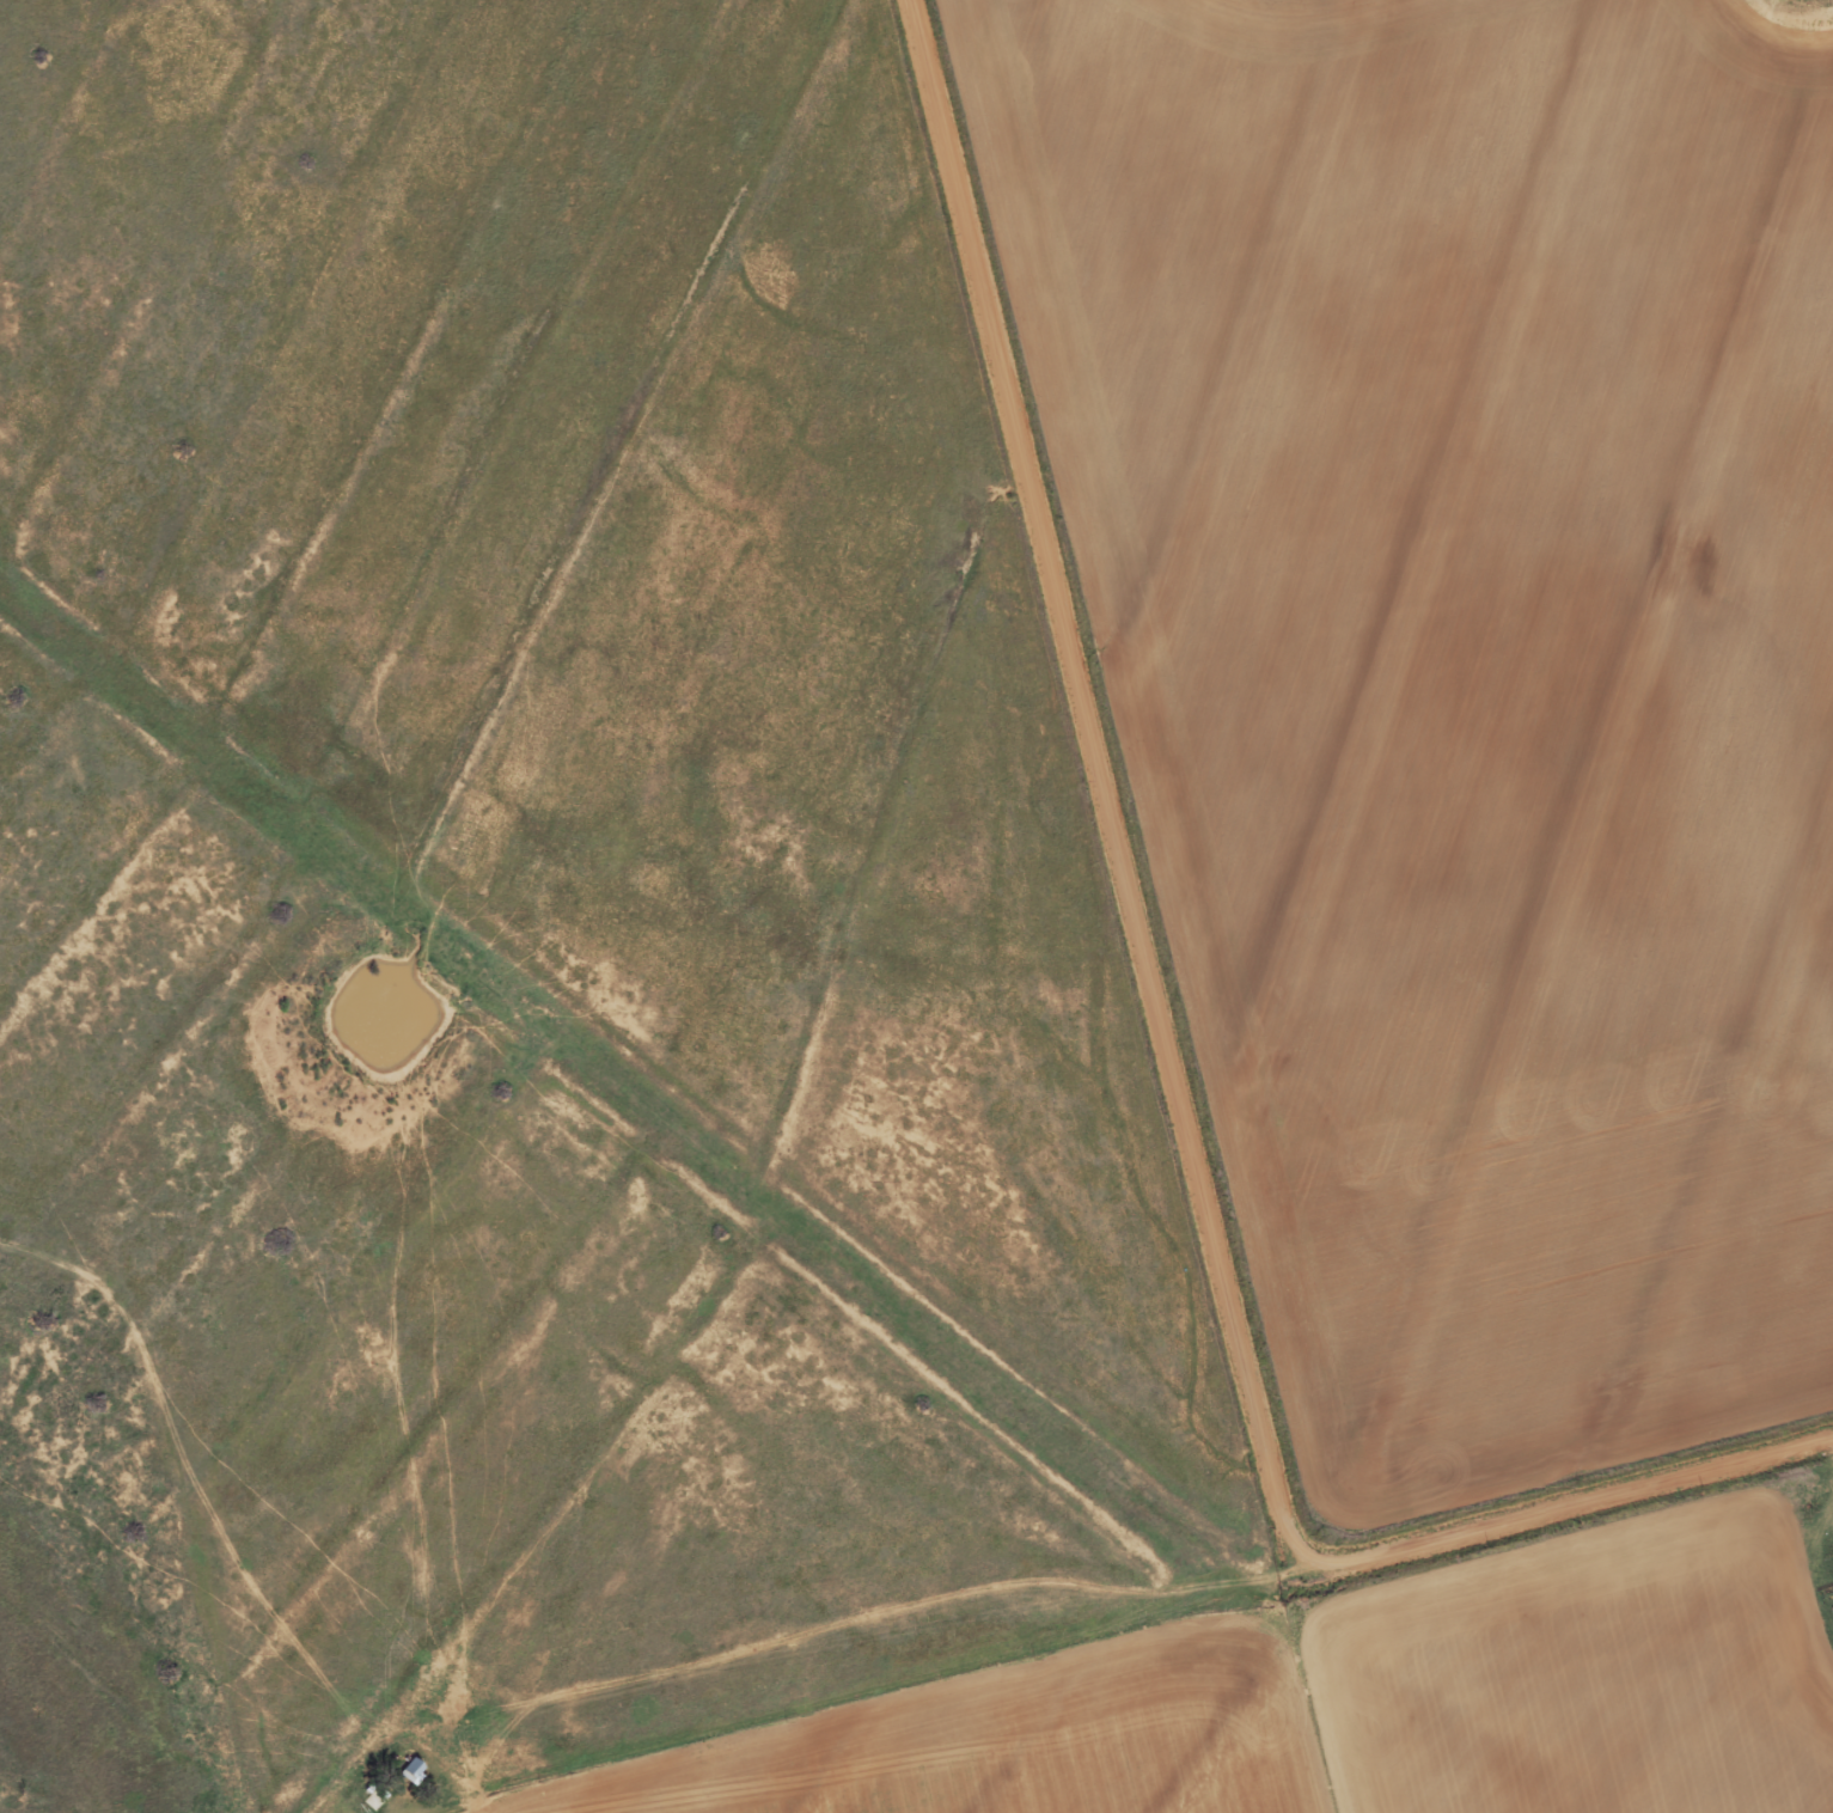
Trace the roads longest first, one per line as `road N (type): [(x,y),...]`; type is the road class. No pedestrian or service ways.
road 1 (residential): [(1294,1576),(909,0)]
road 2 (residential): [(1294,1576),(1832,1442)]

